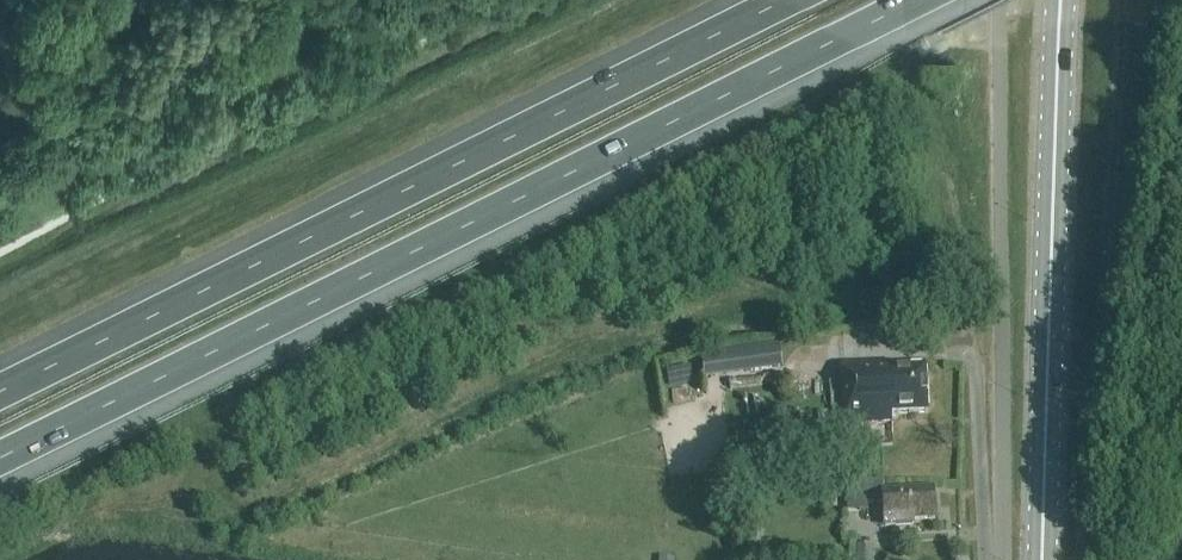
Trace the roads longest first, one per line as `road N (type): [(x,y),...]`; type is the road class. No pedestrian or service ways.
road 1 (motorway): [(0,448),(912,0)]
road 2 (motorway): [(782,0),(0,390)]
road 3 (tertiary): [(1043,559),(1059,0)]

